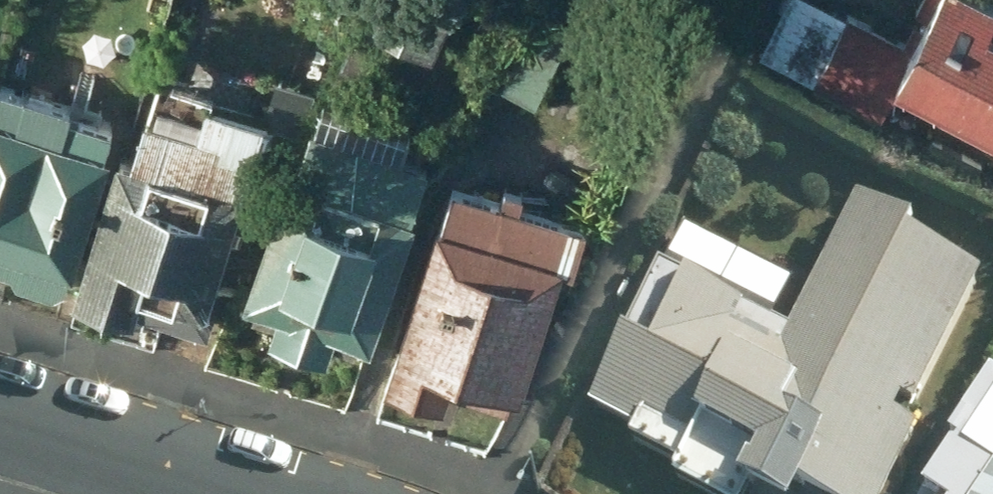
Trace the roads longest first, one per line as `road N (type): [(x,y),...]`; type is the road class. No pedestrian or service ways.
road 1 (residential): [(0,410),(249,493)]

